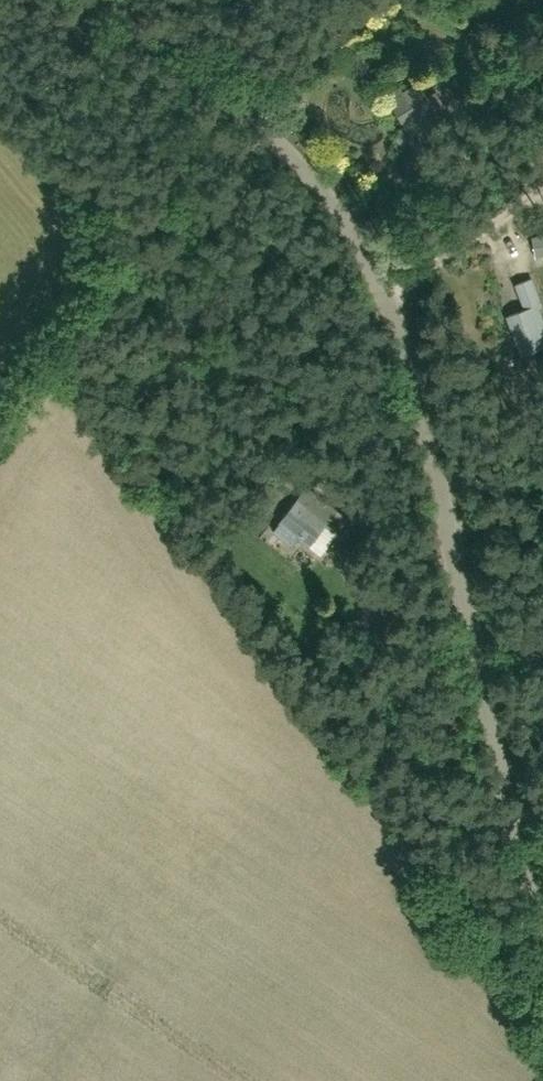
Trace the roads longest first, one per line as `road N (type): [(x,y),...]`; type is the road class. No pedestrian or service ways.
road 1 (unclassified): [(542,934),(402,322),(330,206),(272,142),(113,0)]

